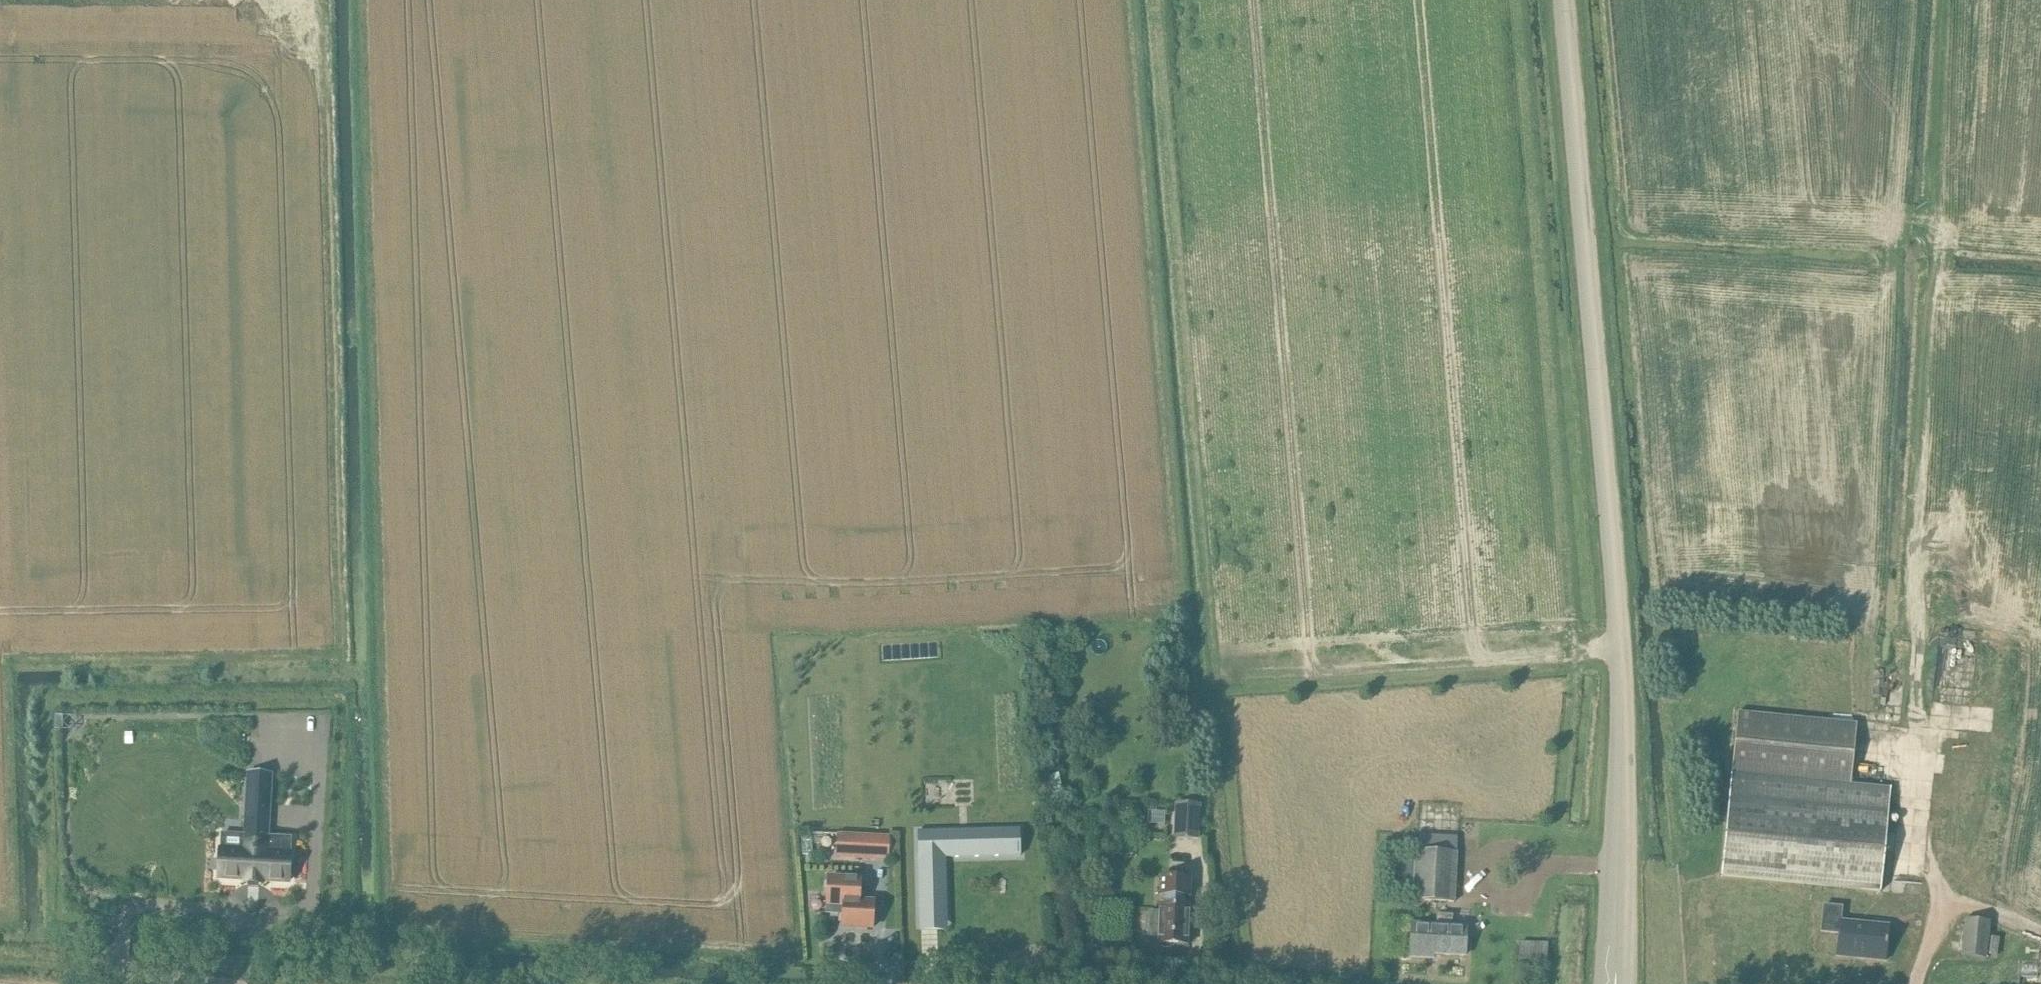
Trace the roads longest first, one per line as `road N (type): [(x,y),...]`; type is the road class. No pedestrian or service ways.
road 1 (unclassified): [(1616,983),(1624,689),(1563,0)]
road 2 (track): [(1916,726),(1913,570),(1939,222),(1891,219),(1887,285)]
road 3 (track): [(132,973),(0,959)]

